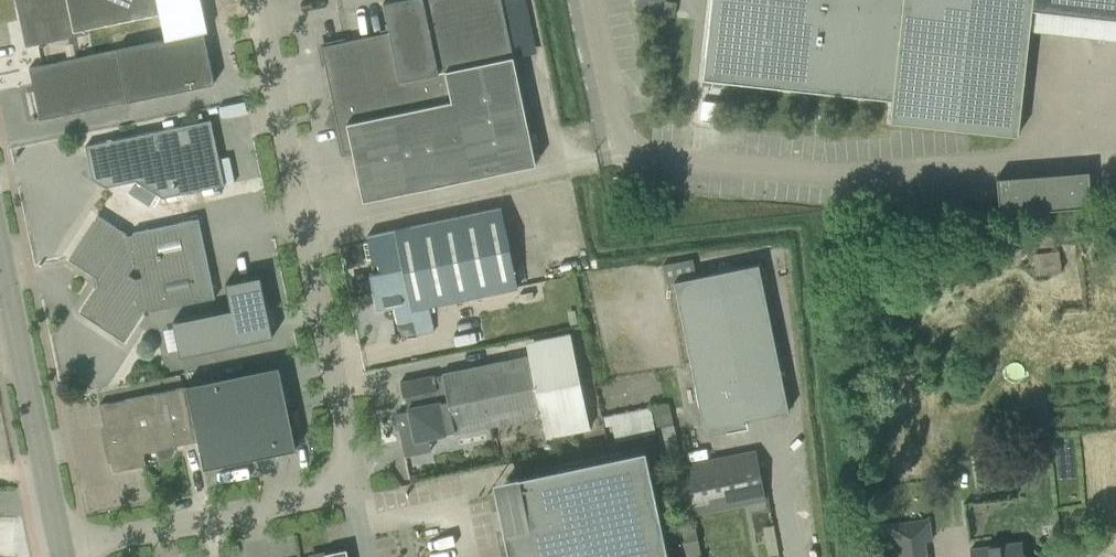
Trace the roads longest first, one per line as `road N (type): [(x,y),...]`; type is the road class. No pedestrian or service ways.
road 1 (unclassified): [(62,550),(318,493),(338,481),(348,460),(257,0)]
road 2 (unclassified): [(62,550),(0,243)]

